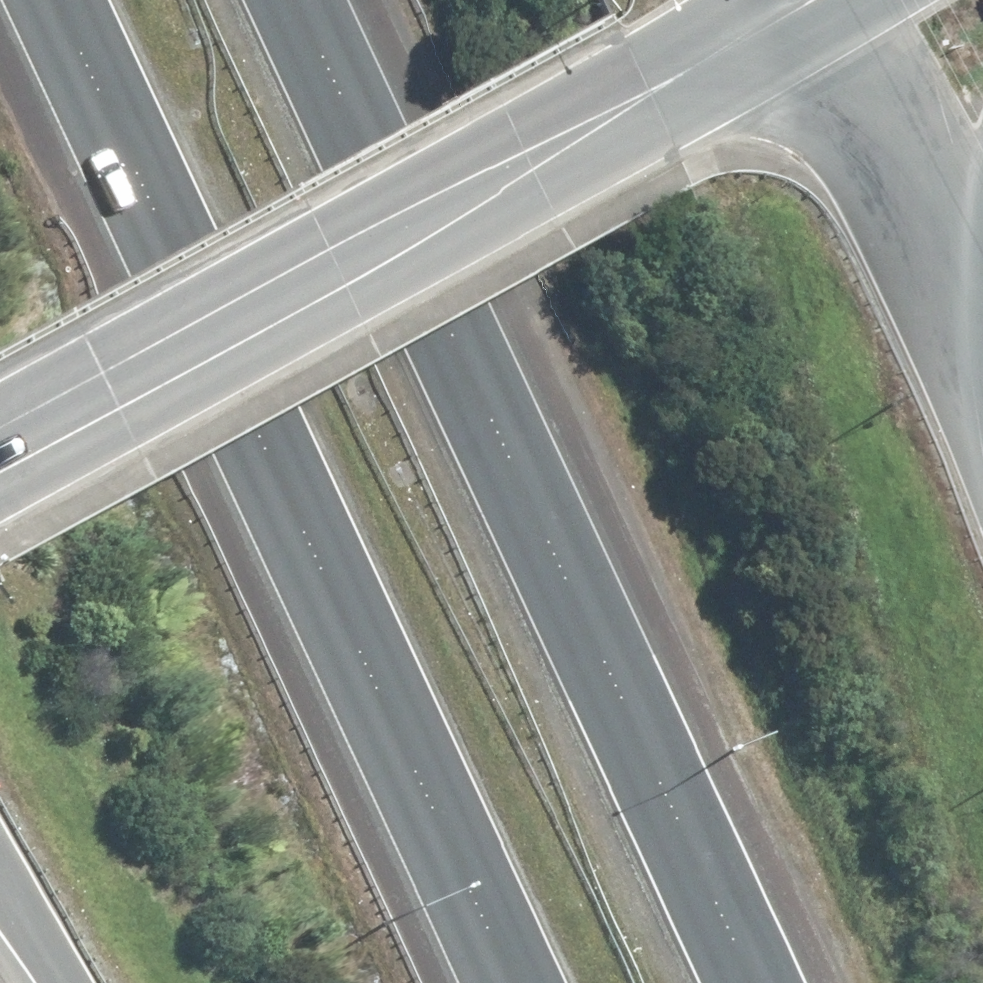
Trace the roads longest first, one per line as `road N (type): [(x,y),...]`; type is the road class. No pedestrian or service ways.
road 1 (motorway): [(294,0),(750,982)]
road 2 (motorway): [(511,982),(56,0)]
road 3 (tertiary): [(0,448),(652,98)]
road 4 (tertiary): [(883,0),(652,98)]
road 5 (tertiary): [(652,98),(764,0)]

